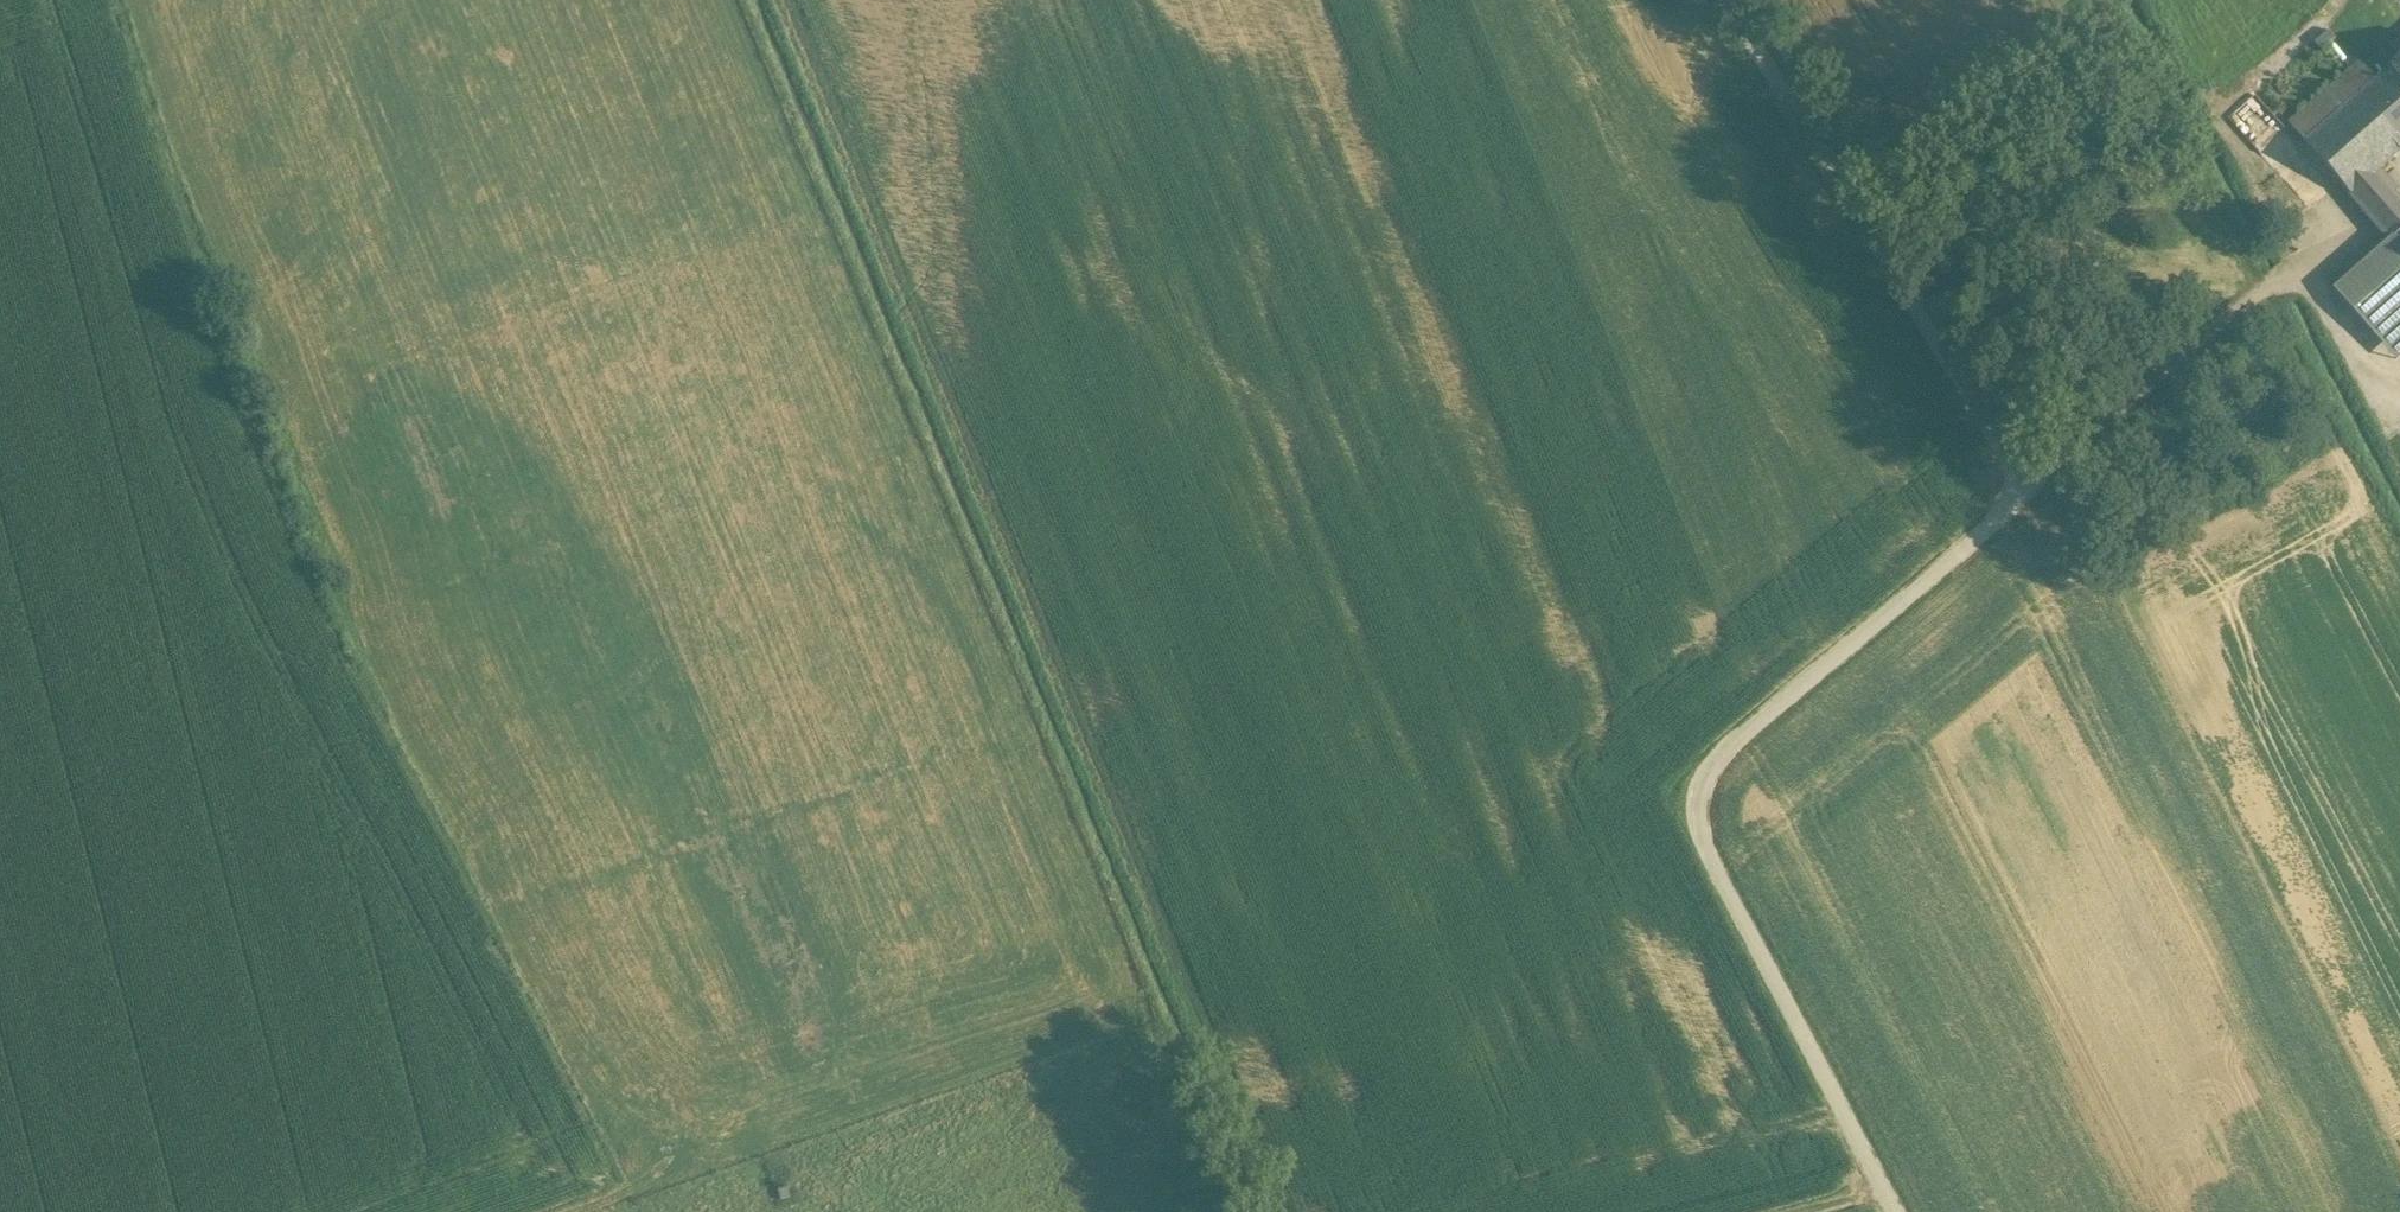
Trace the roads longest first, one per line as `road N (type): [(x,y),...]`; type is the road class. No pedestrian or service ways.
road 1 (track): [(1755,0),(2063,476),(1711,768),(1691,818),(1898,1211)]
road 2 (track): [(2063,476),(2340,252)]
road 3 (track): [(2307,279),(2347,338),(2385,373),(2399,376)]

